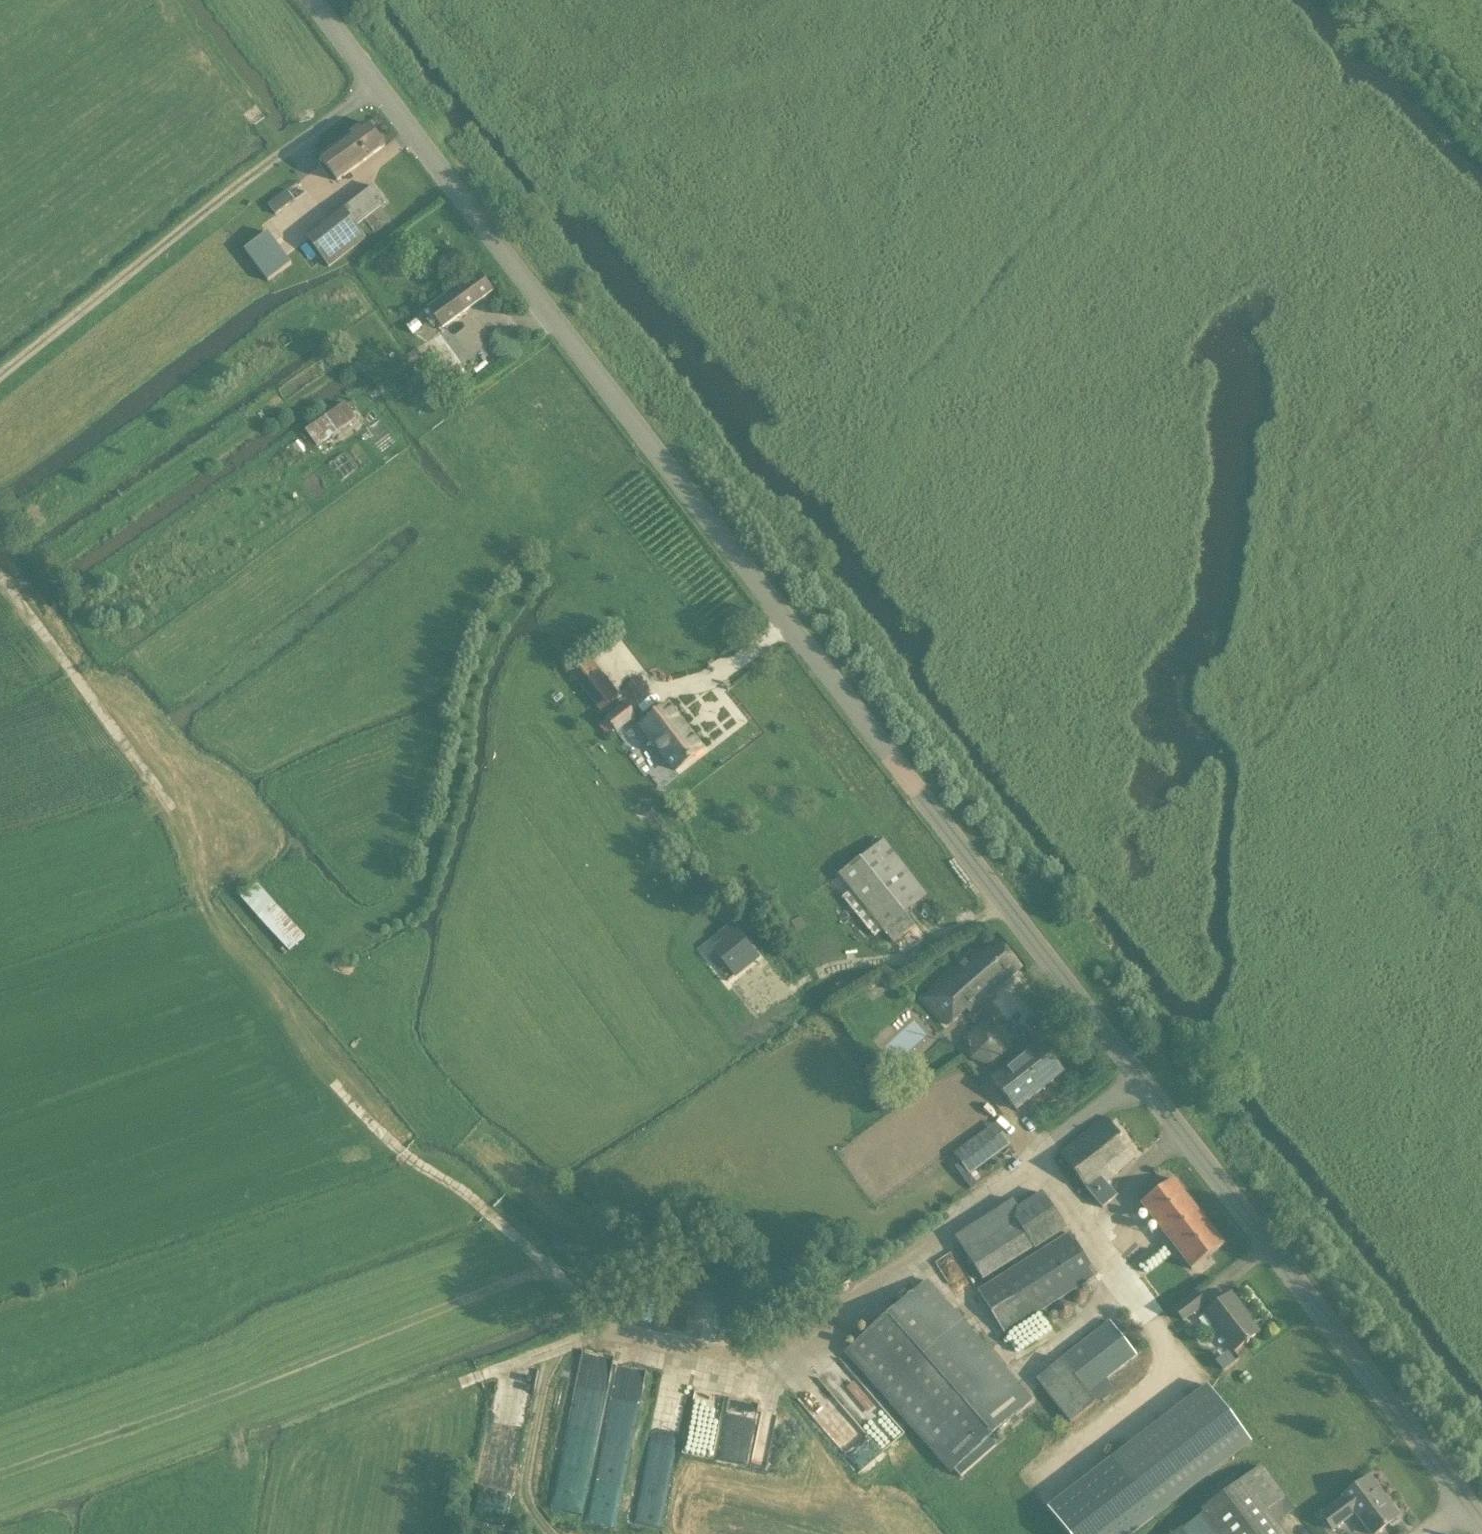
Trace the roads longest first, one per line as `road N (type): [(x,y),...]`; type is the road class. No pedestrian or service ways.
road 1 (tertiary): [(1481,1522),(309,0)]
road 2 (track): [(924,1264),(742,1357),(593,1320),(563,1274),(386,1139),(277,984),(225,937),(202,903),(168,803),(0,578)]

